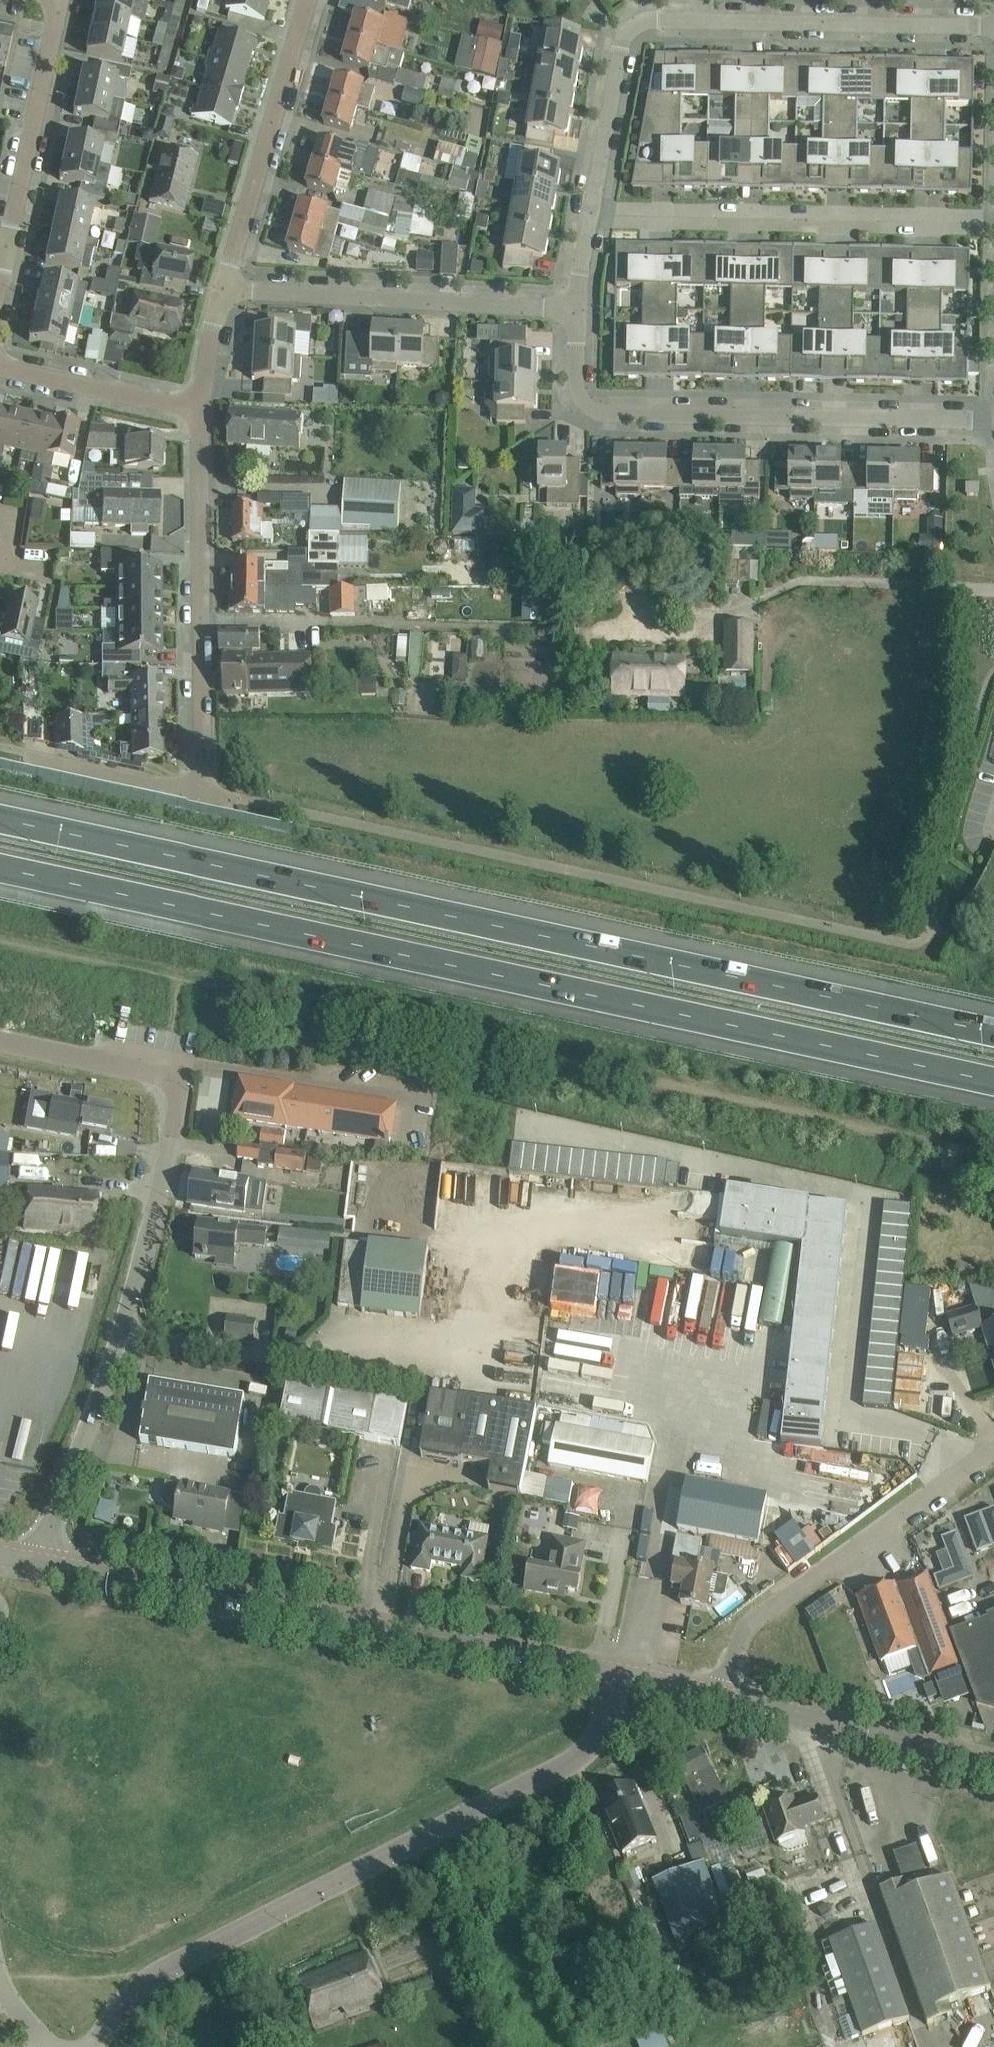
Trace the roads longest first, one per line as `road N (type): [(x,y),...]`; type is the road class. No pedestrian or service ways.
road 1 (motorway): [(993,1030),(0,817)]
road 2 (motorway): [(0,871),(993,1081)]
road 3 (unclassified): [(94,2046),(124,2001),(153,1976),(566,1764),(592,1745),(612,1672)]
road 4 (tertiary): [(41,1562),(612,1672)]
road 5 (residential): [(19,755),(201,788),(198,411)]
road 6 (residential): [(590,221),(622,45),(643,20),(993,25)]
road 7 (residential): [(993,419),(605,412),(581,397),(575,382),(575,308)]
road 8 (residential): [(41,1562),(144,1254),(177,1082)]
road 9 (residential): [(590,221),(993,228)]
road 10 (residential): [(725,1695),(748,1625),(993,1447)]
road 11 (residential): [(575,308),(224,287)]
road 12 (residential): [(224,287),(306,0)]
road 13 (tertiary): [(725,1695),(993,1762)]
road 14 (residential): [(7,241),(60,0)]
road 15 (residential): [(198,411),(0,366)]
road 16 (residential): [(0,1039),(161,1071),(177,1082)]
road 17 (residential): [(198,411),(224,287)]

